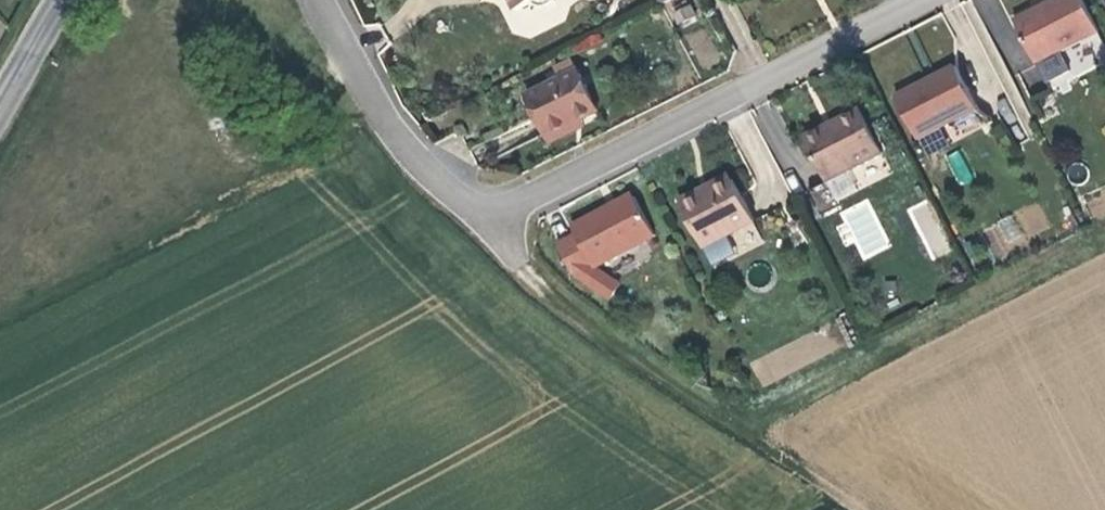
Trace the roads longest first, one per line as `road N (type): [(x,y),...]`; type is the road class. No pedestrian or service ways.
road 1 (residential): [(318,0),(427,174),(466,203),(500,208),(921,0)]
road 2 (tertiary): [(62,0),(0,108)]

